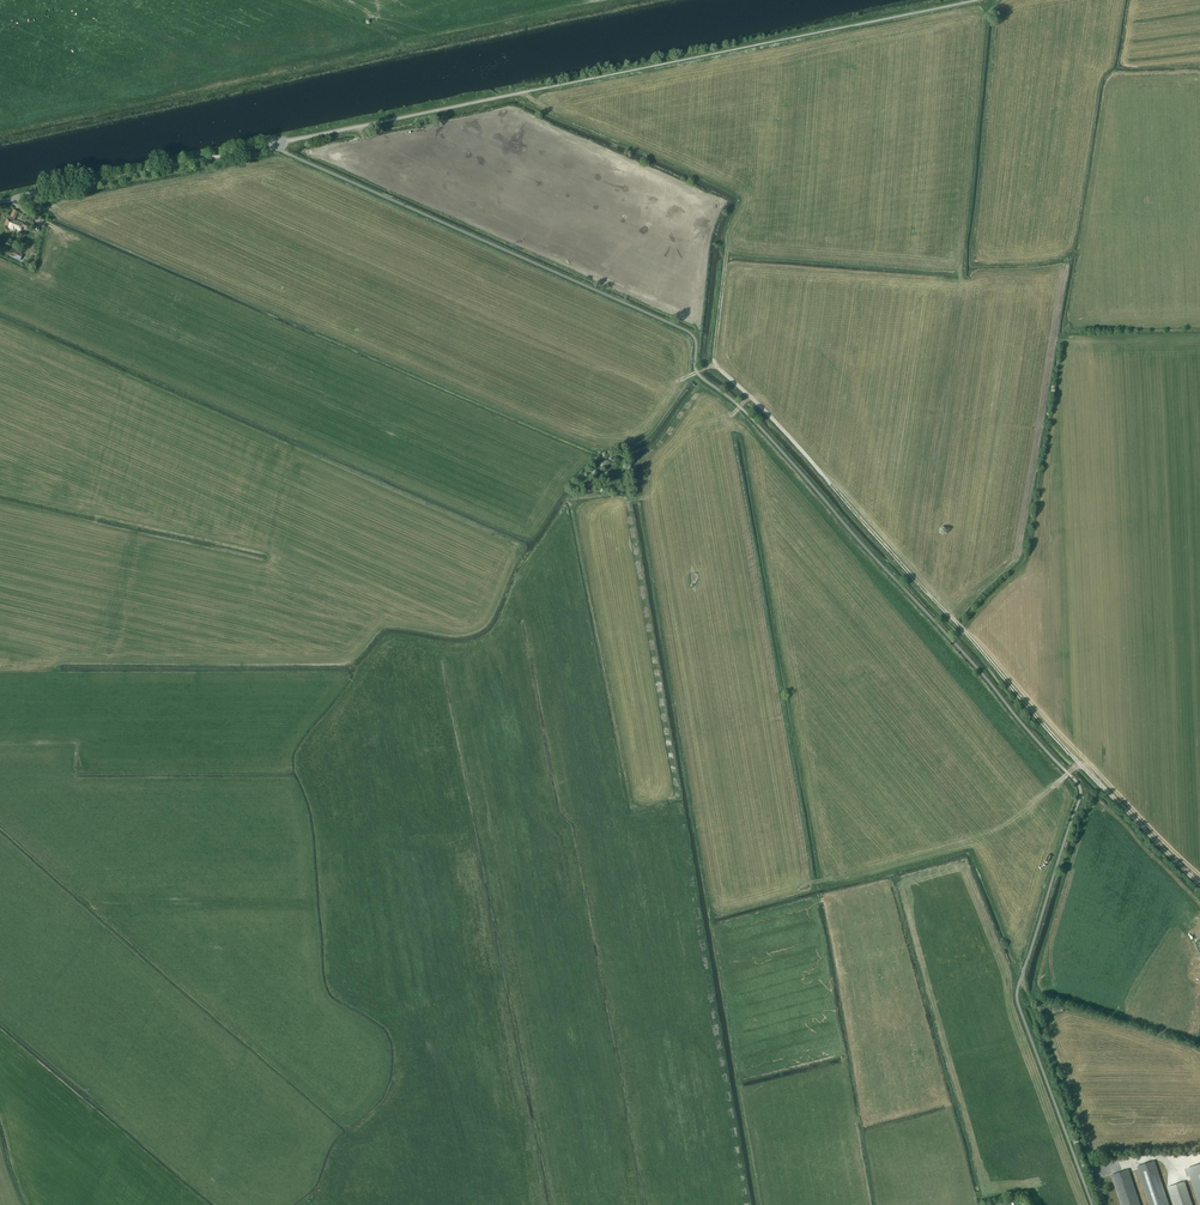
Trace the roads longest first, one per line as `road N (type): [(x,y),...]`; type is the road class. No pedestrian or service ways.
road 1 (unclassified): [(0,201),(278,143)]

